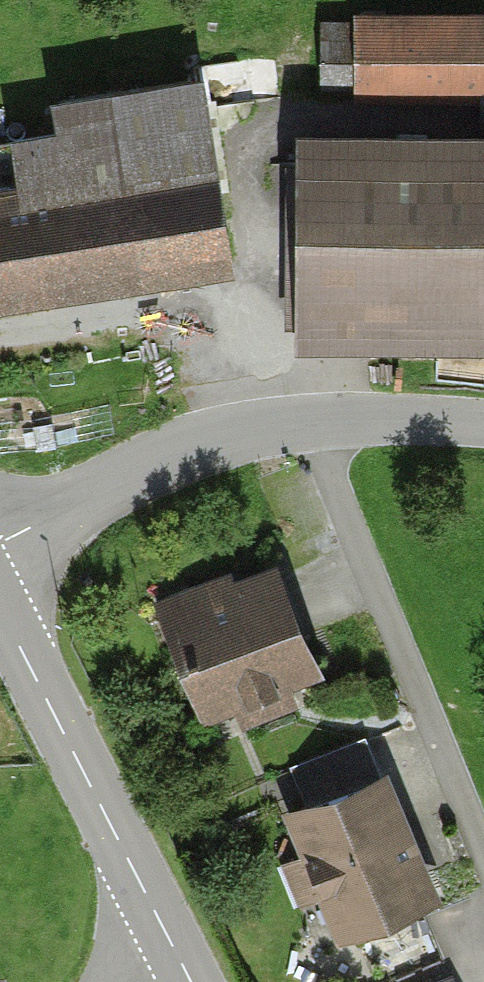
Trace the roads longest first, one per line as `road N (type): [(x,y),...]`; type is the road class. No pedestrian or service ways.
road 1 (residential): [(483,855),(311,421)]
road 2 (tertiary): [(0,613),(191,981)]
road 3 (unclassified): [(0,541),(196,444),(311,421)]
road 4 (unclassified): [(311,421),(483,423)]

